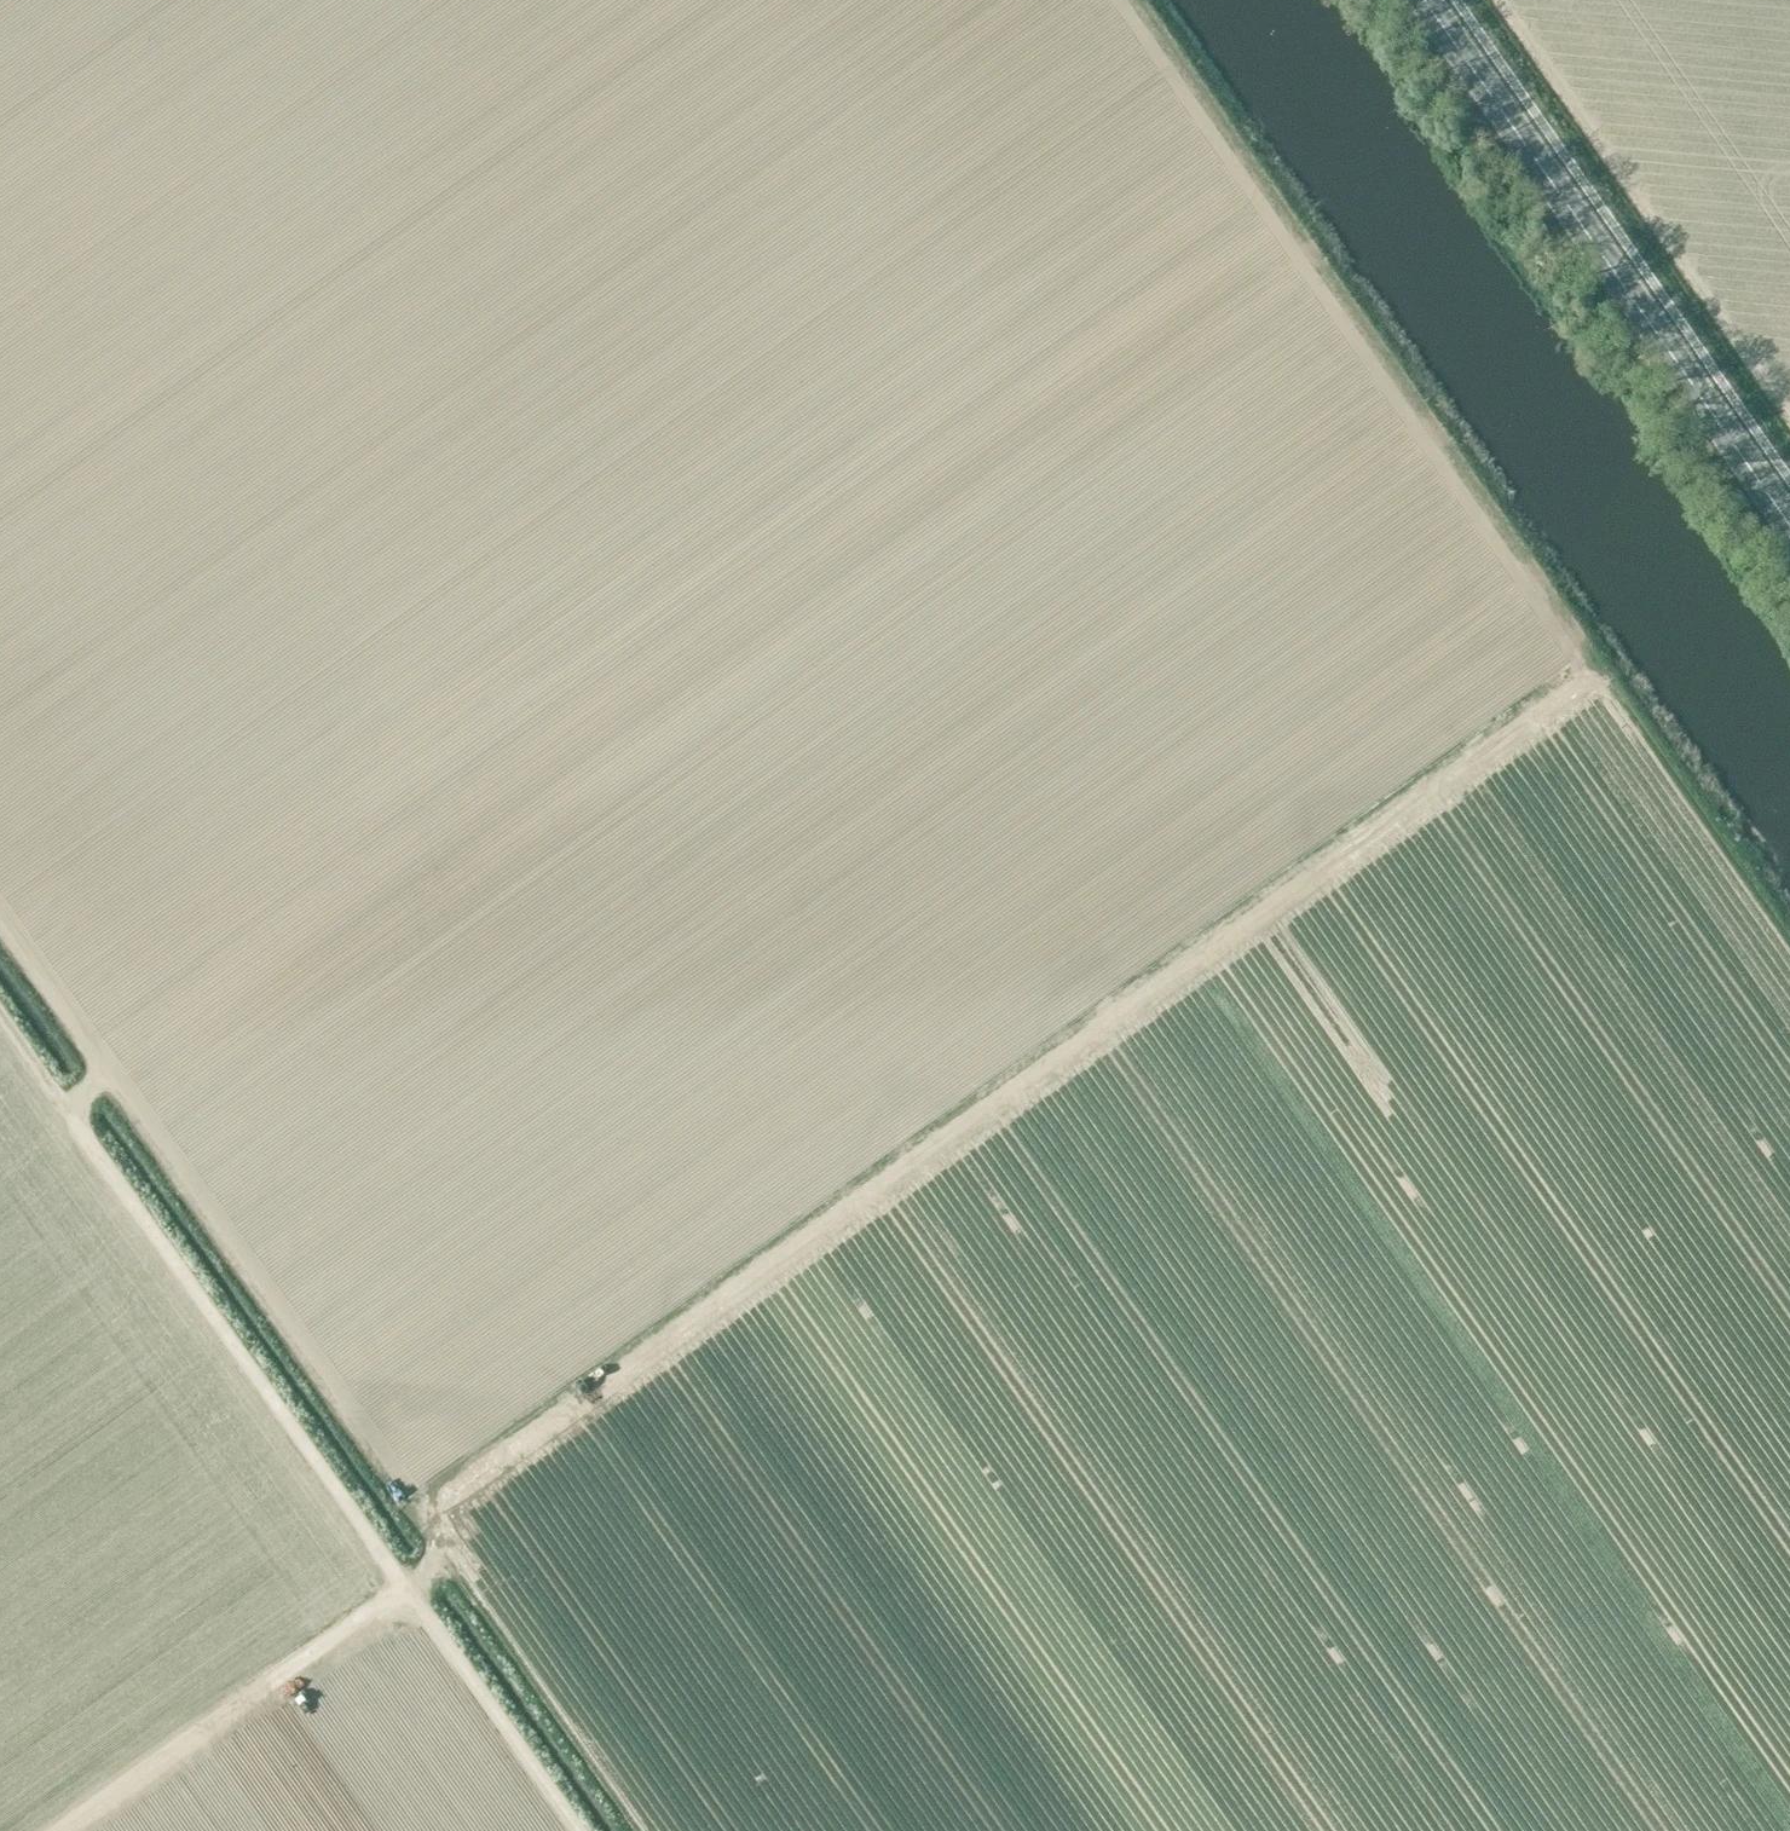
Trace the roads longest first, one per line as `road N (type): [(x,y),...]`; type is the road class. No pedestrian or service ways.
road 1 (primary): [(1789,529),(1424,0)]

